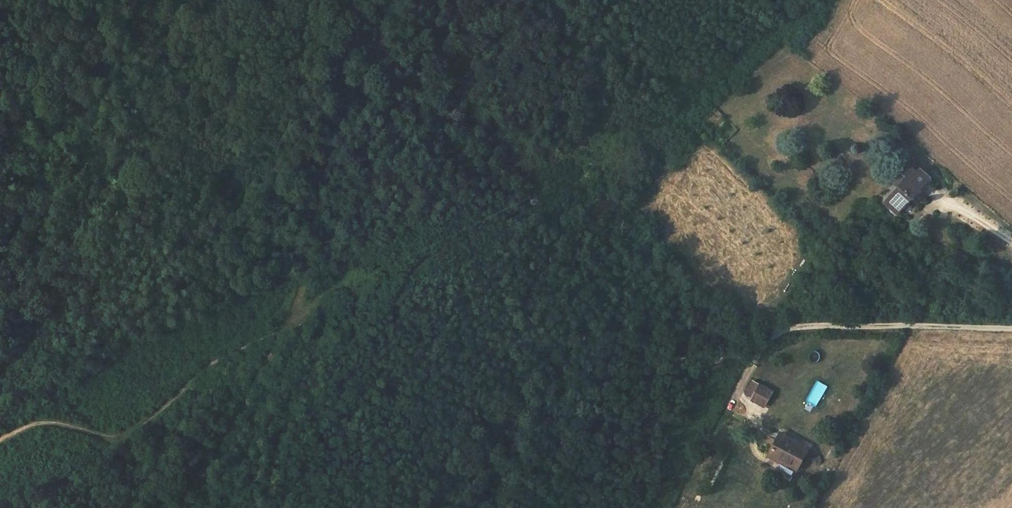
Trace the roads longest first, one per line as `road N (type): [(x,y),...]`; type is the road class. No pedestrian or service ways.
road 1 (track): [(1011,329),(790,327),(759,349)]

